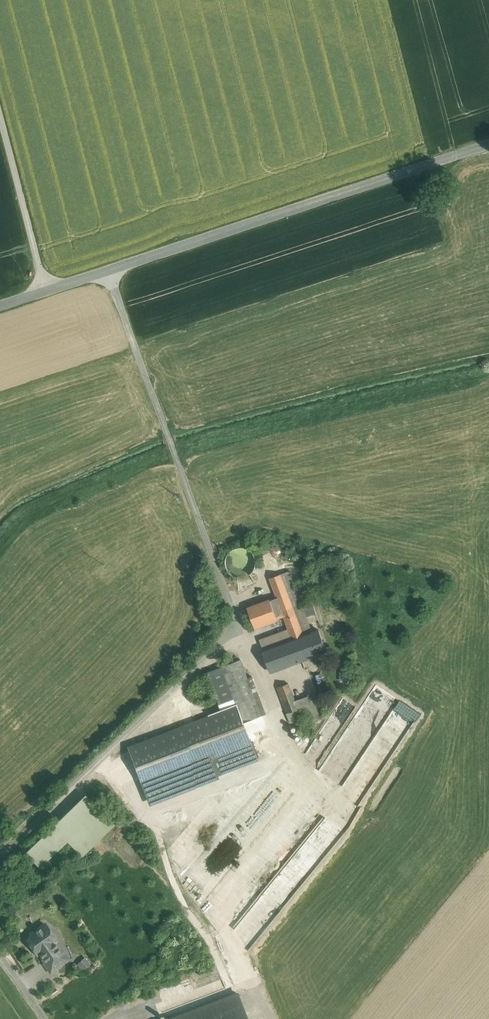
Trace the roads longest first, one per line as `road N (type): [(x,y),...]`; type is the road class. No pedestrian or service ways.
road 1 (residential): [(107,271),(232,626),(182,685),(0,859)]
road 2 (tertiary): [(488,145),(107,271)]
road 3 (unclassified): [(47,291),(0,114)]

